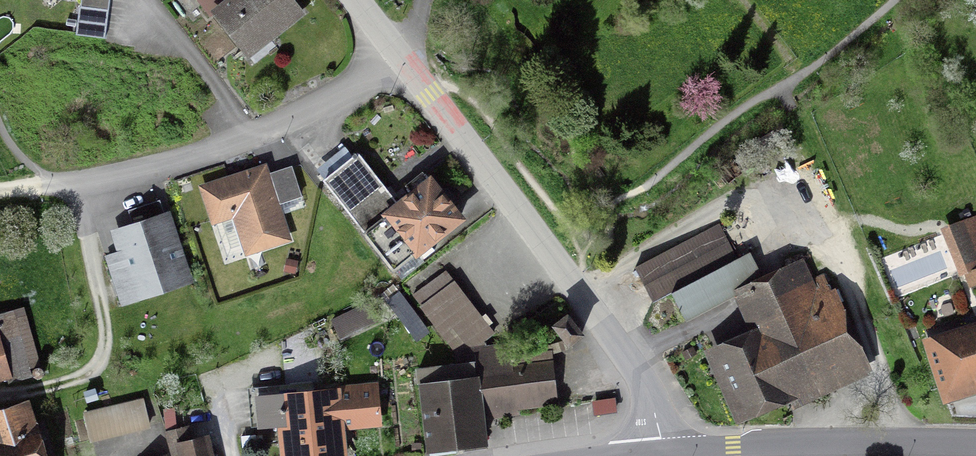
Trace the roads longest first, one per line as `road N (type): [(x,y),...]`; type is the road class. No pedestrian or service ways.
road 1 (residential): [(661,455),(654,403),(640,378),(395,63)]
road 2 (residential): [(0,190),(72,183),(251,137),(343,98),(395,63)]
road 3 (primary): [(661,455),(876,446)]

